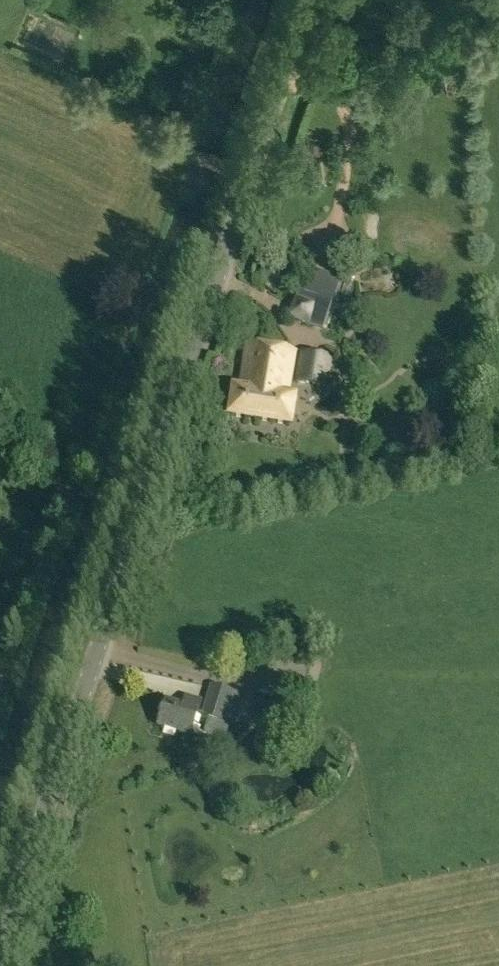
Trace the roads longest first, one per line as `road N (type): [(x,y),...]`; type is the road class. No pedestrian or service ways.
road 1 (tertiary): [(0,952),(307,0)]

